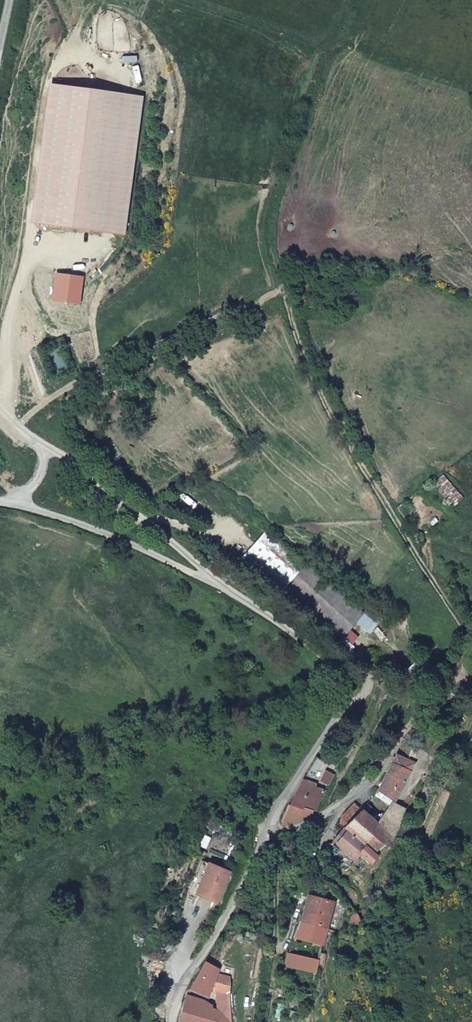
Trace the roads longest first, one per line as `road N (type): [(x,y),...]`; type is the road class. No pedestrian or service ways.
road 1 (track): [(397,743),(459,672),(470,639),(335,419),(270,259),(273,204),(328,54)]
road 2 (unclassified): [(218,584),(325,656),(346,682),(337,713),(268,829)]
road 3 (unclassified): [(42,447),(218,584)]
road 4 (unclassified): [(268,829),(181,989),(171,1021)]
road 5 (unclassified): [(19,506),(98,530),(218,584)]
road 6 (unclassified): [(268,829),(311,826),(366,785),(397,743)]

